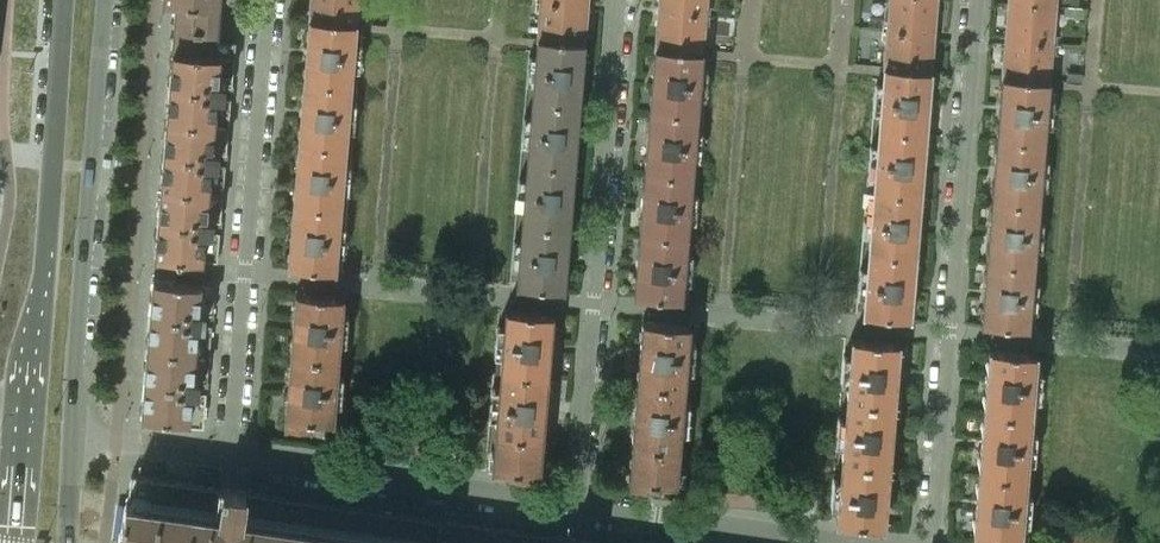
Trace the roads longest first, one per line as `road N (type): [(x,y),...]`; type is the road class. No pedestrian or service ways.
road 1 (residential): [(977,0),(934,542)]
road 2 (residential): [(576,504),(620,0)]
road 3 (residential): [(267,0),(229,453)]
road 4 (tertiary): [(72,431),(105,0)]
road 5 (tertiary): [(66,0),(26,414)]
road 6 (residential): [(576,504),(229,453)]
road 7 (residential): [(840,542),(576,504)]
road 8 (residential): [(229,453),(72,431)]
road 9 (tertiary): [(26,414),(18,542)]

